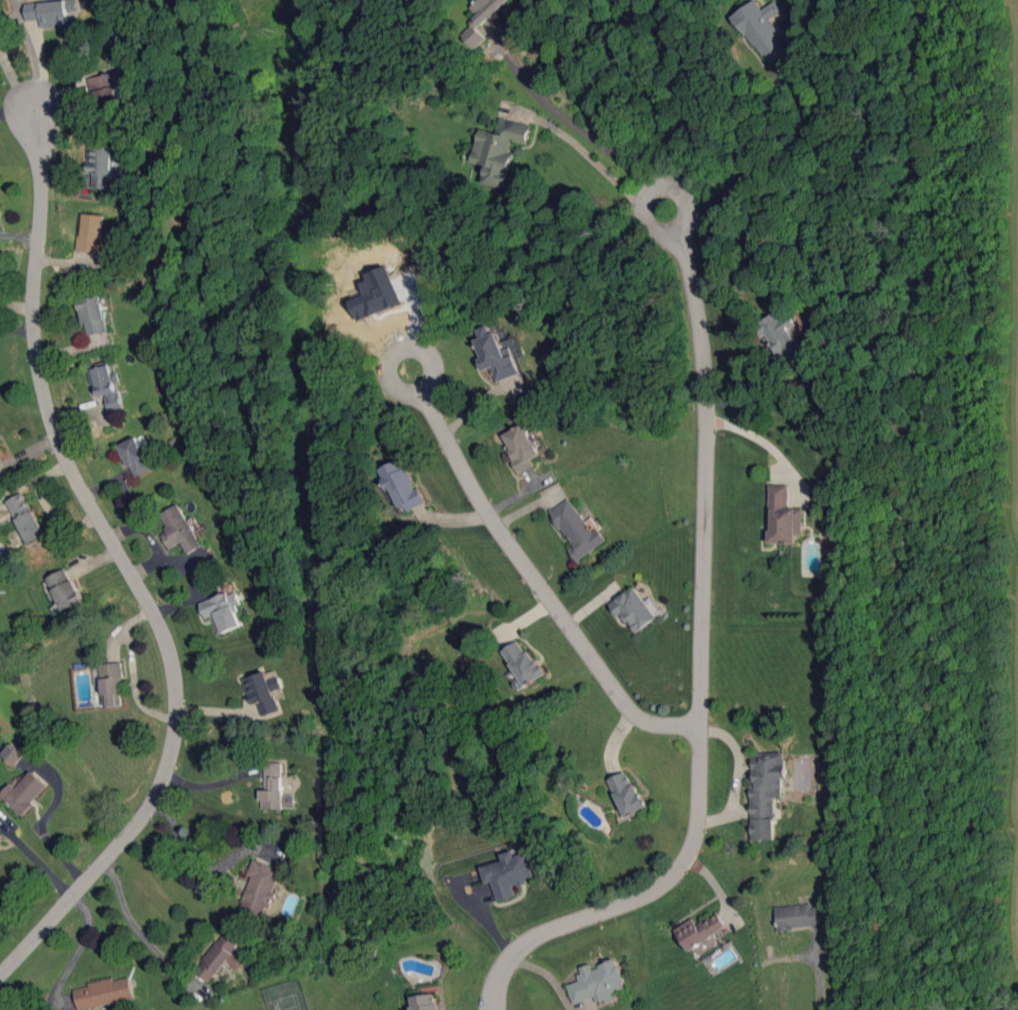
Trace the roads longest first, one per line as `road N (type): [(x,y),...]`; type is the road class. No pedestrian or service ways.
road 1 (residential): [(0,977),(143,818),(168,769),(178,714),(166,637),(84,492),(45,393),(36,333),(42,123)]
road 2 (residential): [(500,982),(547,933),(668,882),(698,830),(708,404),(686,247)]
road 3 (residential): [(702,725),(651,722),(632,711),(497,525),(430,397)]
road 4 (residential): [(658,233),(686,247),(689,204),(669,187),(644,206),(658,233)]
road 5 (residential): [(398,390),(430,397),(437,373),(427,352),(412,348),(396,357),(390,379),(398,390)]

